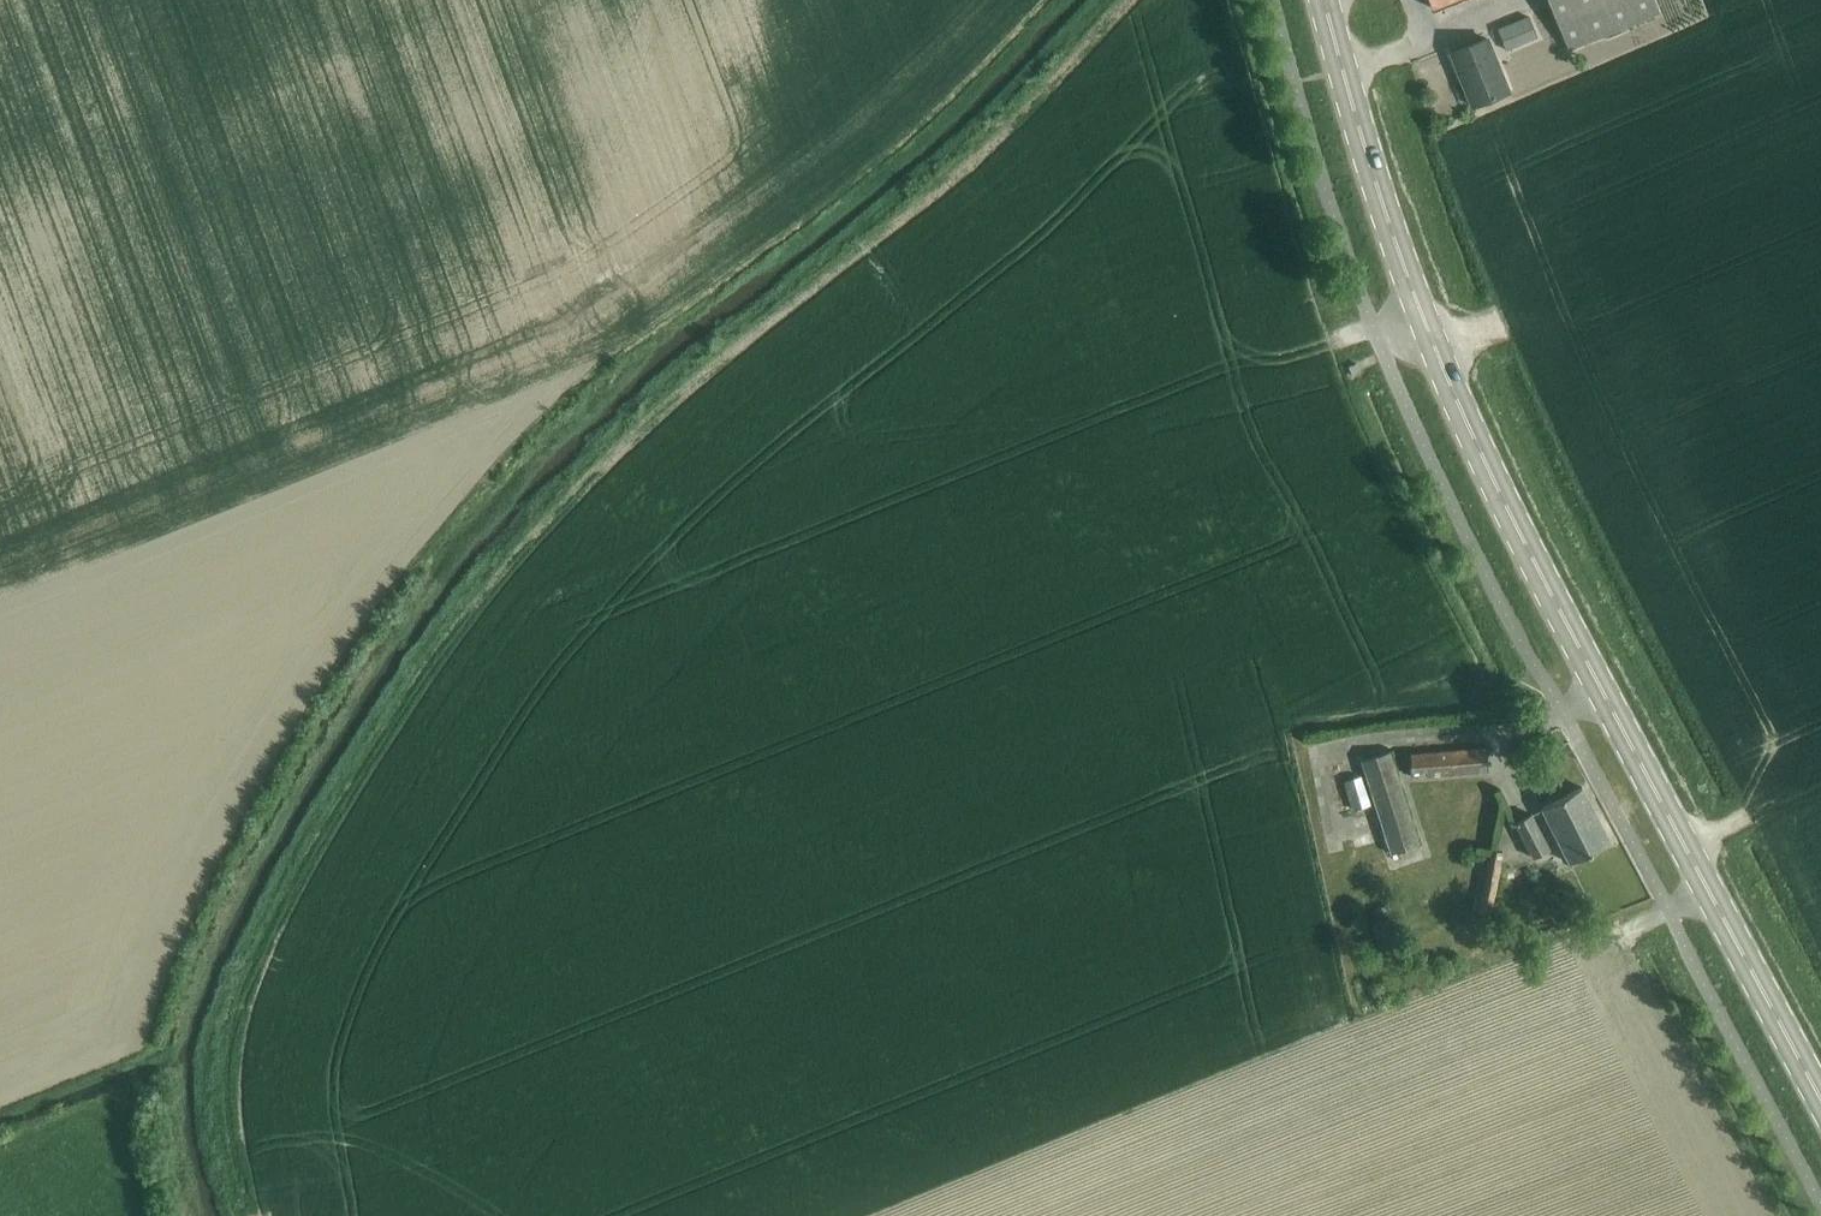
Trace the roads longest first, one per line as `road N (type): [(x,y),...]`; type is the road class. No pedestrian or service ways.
road 1 (secondary): [(1820,1105),(1485,474),(1410,302),(1317,0)]

